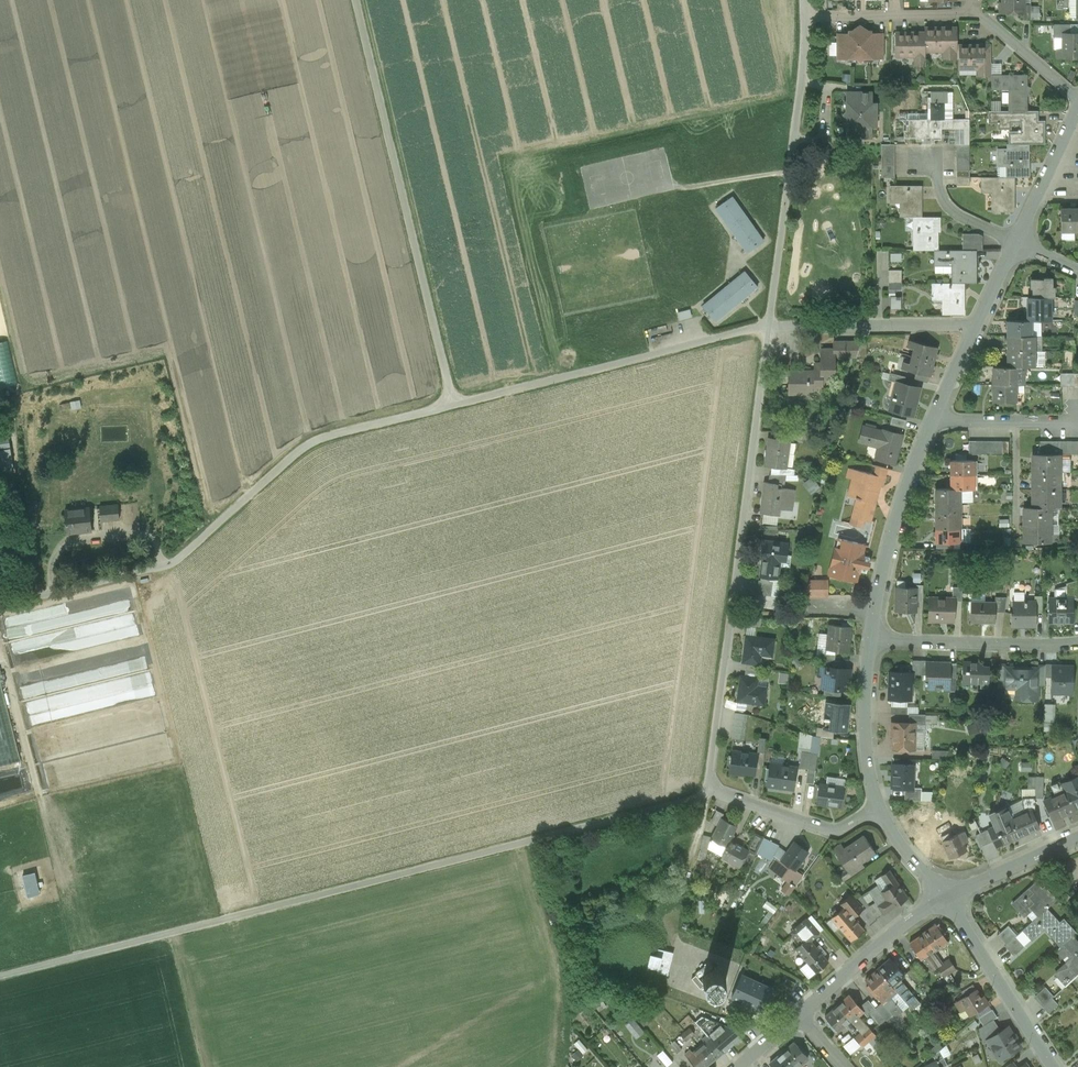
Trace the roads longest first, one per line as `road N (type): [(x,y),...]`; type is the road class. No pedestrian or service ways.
road 1 (unclassified): [(0,605),(172,563),(313,440),(769,324)]
road 2 (track): [(806,0),(806,51),(709,790)]
road 3 (track): [(709,790),(0,976)]
road 4 (track): [(356,0),(454,405)]
road 5 (residential): [(870,641),(901,505),(978,326)]
road 6 (residential): [(978,326),(769,324)]
road 7 (residential): [(870,641),(1077,644)]
road 8 (residential): [(1052,1066),(947,899)]
road 9 (residential): [(947,899),(897,928),(799,1016)]
road 10 (residential): [(879,808),(837,833),(709,790)]
road 11 (residential): [(806,18),(977,13)]
road 12 (residential): [(879,808),(865,725),(870,641)]
road 13 (residential): [(1016,242),(1077,108)]
road 14 (residential): [(1077,839),(947,899)]
road 15 (residential): [(977,13),(1077,99)]
road 16 (residential): [(1016,242),(959,216),(926,161)]

